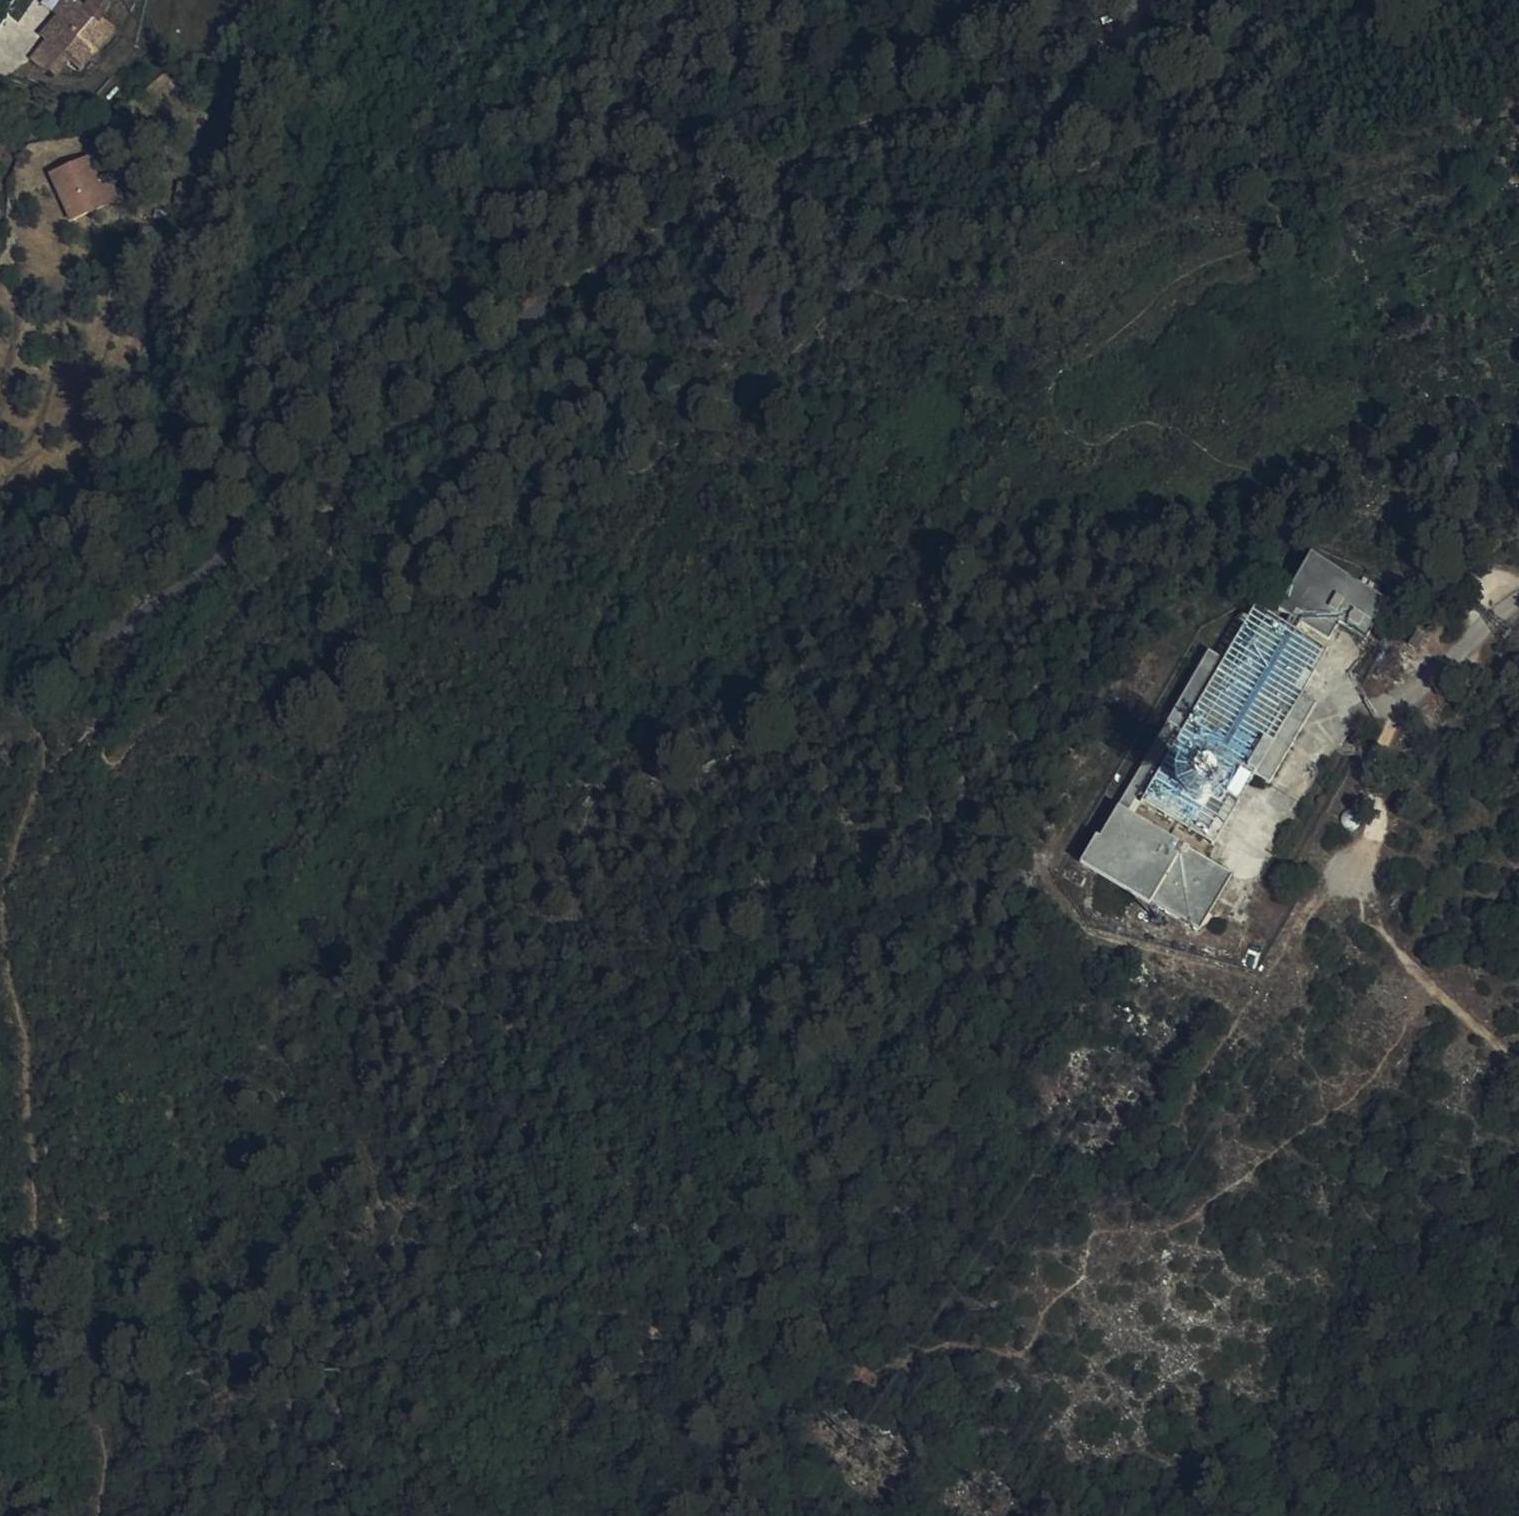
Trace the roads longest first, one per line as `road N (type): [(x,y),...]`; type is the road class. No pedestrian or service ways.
road 1 (unclassified): [(0,738),(555,299),(782,167),(872,126),(1120,50),(1230,24),(1344,19),(1395,0)]
road 2 (track): [(1357,877),(1405,695)]

